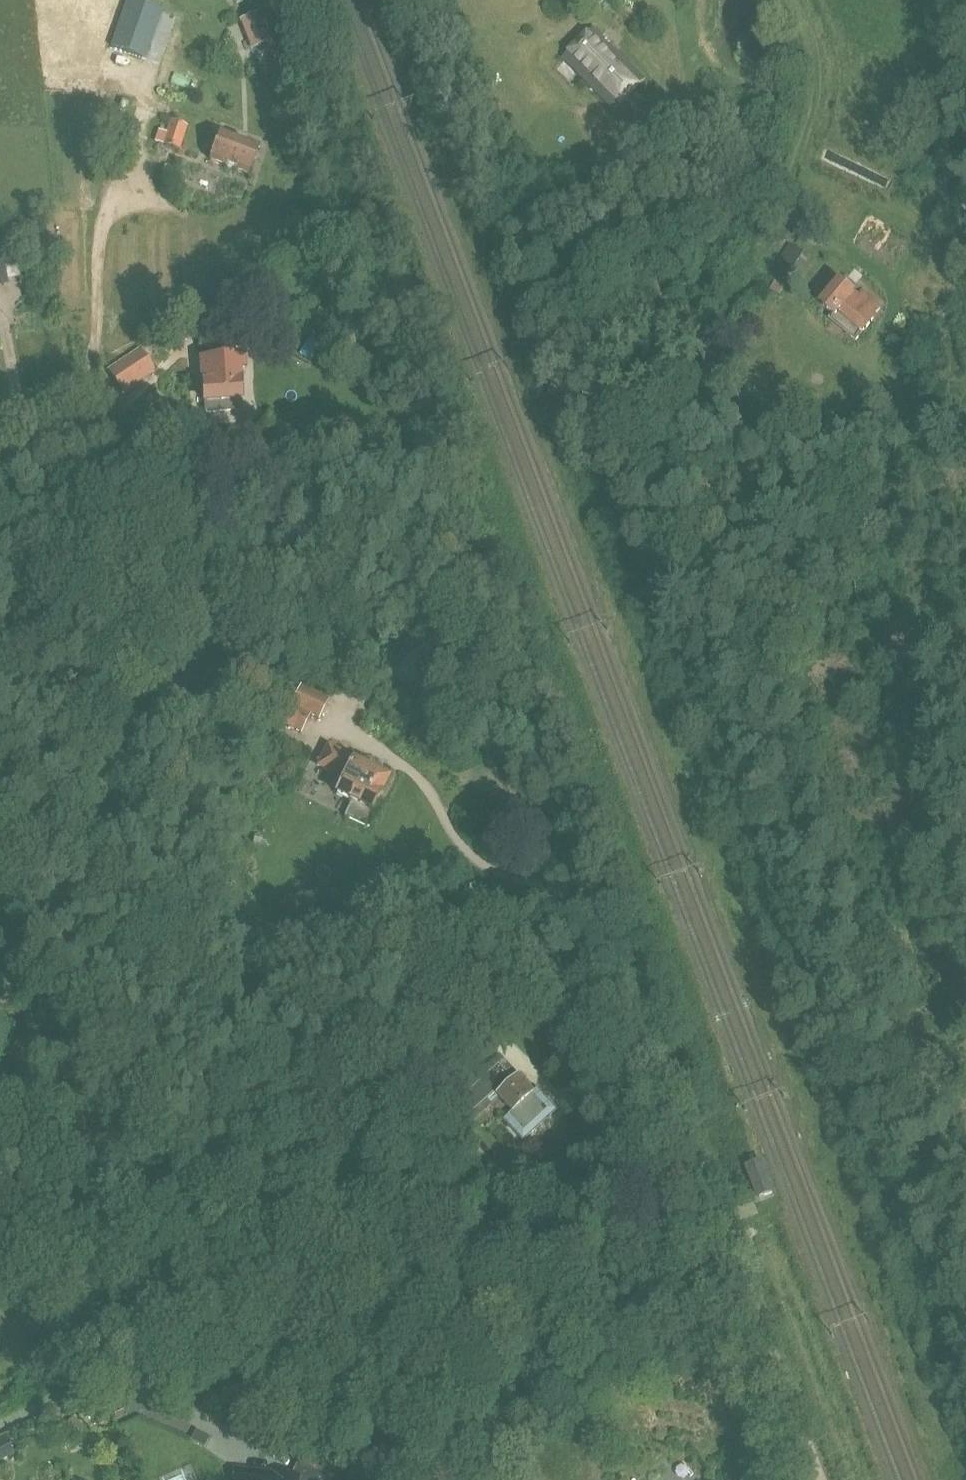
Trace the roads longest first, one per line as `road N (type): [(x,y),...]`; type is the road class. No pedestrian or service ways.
road 1 (track): [(330,440),(447,493),(821,1479)]
road 2 (track): [(965,452),(869,381)]

